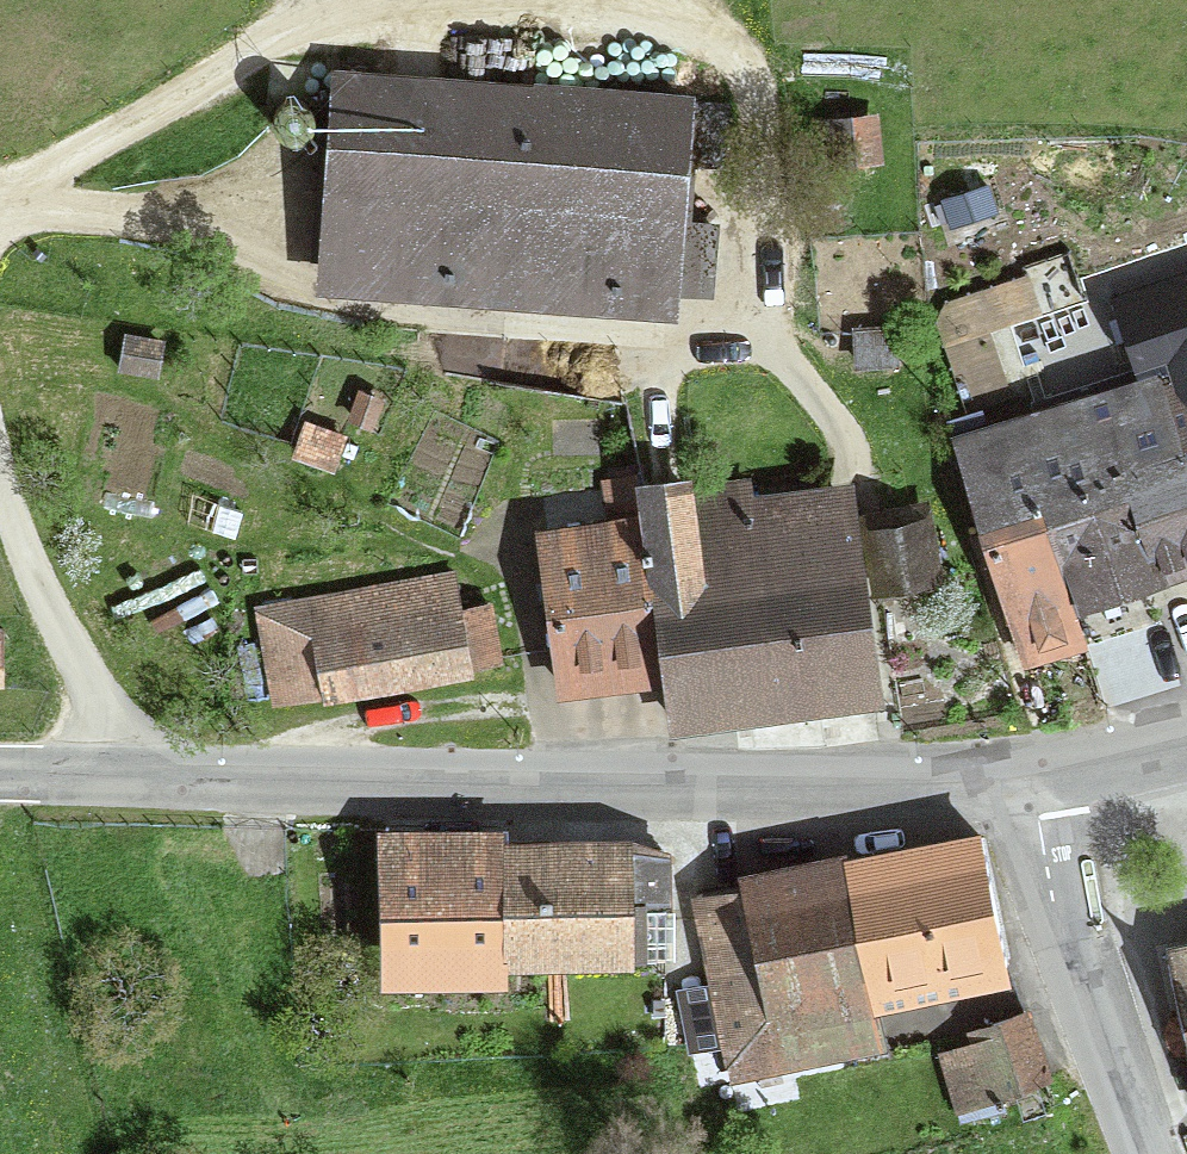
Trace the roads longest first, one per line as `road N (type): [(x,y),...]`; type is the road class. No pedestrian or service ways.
road 1 (tertiary): [(1018,774),(0,780)]
road 2 (tertiary): [(1145,1153),(1018,774)]
road 3 (track): [(0,469),(57,627),(142,780)]
road 4 (tertiary): [(1186,743),(1018,774)]

